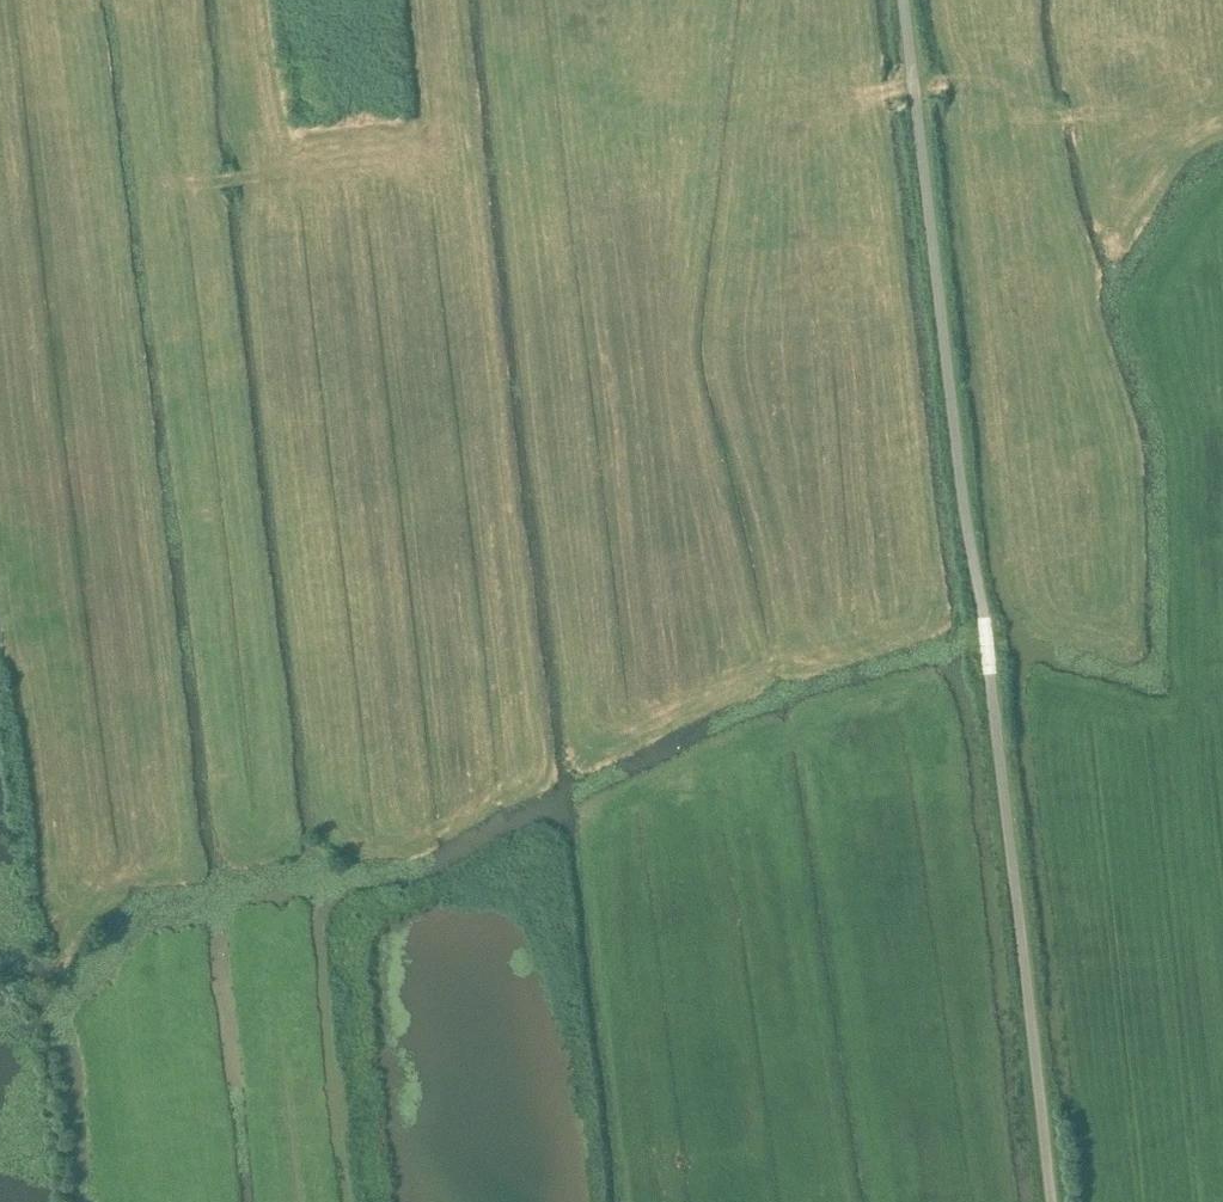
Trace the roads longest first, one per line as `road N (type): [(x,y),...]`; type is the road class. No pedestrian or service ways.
road 1 (track): [(1053,1201),(903,0)]

